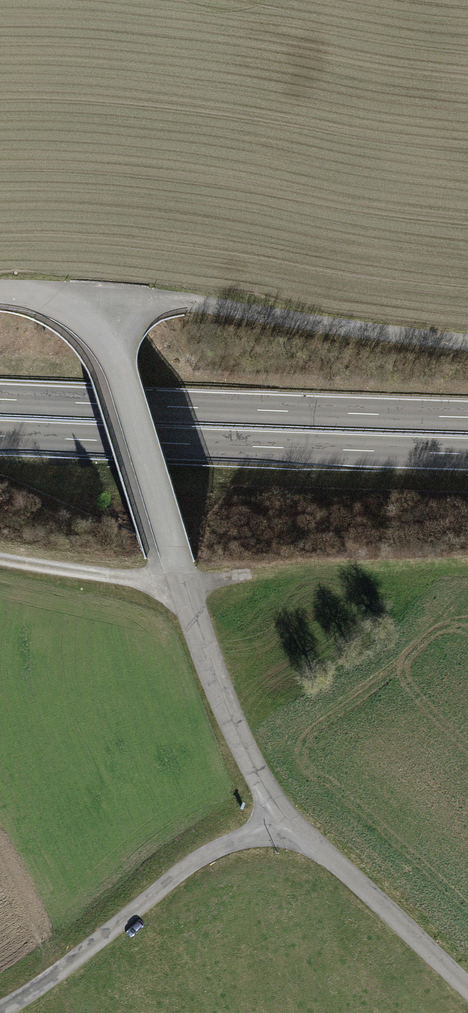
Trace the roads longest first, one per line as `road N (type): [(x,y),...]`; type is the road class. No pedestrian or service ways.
road 1 (unclassified): [(292,820),(231,721),(114,355),(77,313)]
road 2 (trunk): [(0,436),(467,454)]
road 3 (trunk): [(467,417),(0,400)]
road 4 (unclassified): [(467,343),(178,303),(77,313)]
road 5 (unclassified): [(0,1011),(185,869),(292,820)]
road 6 (residential): [(292,820),(467,989)]
road 7 (track): [(186,584),(0,557)]

